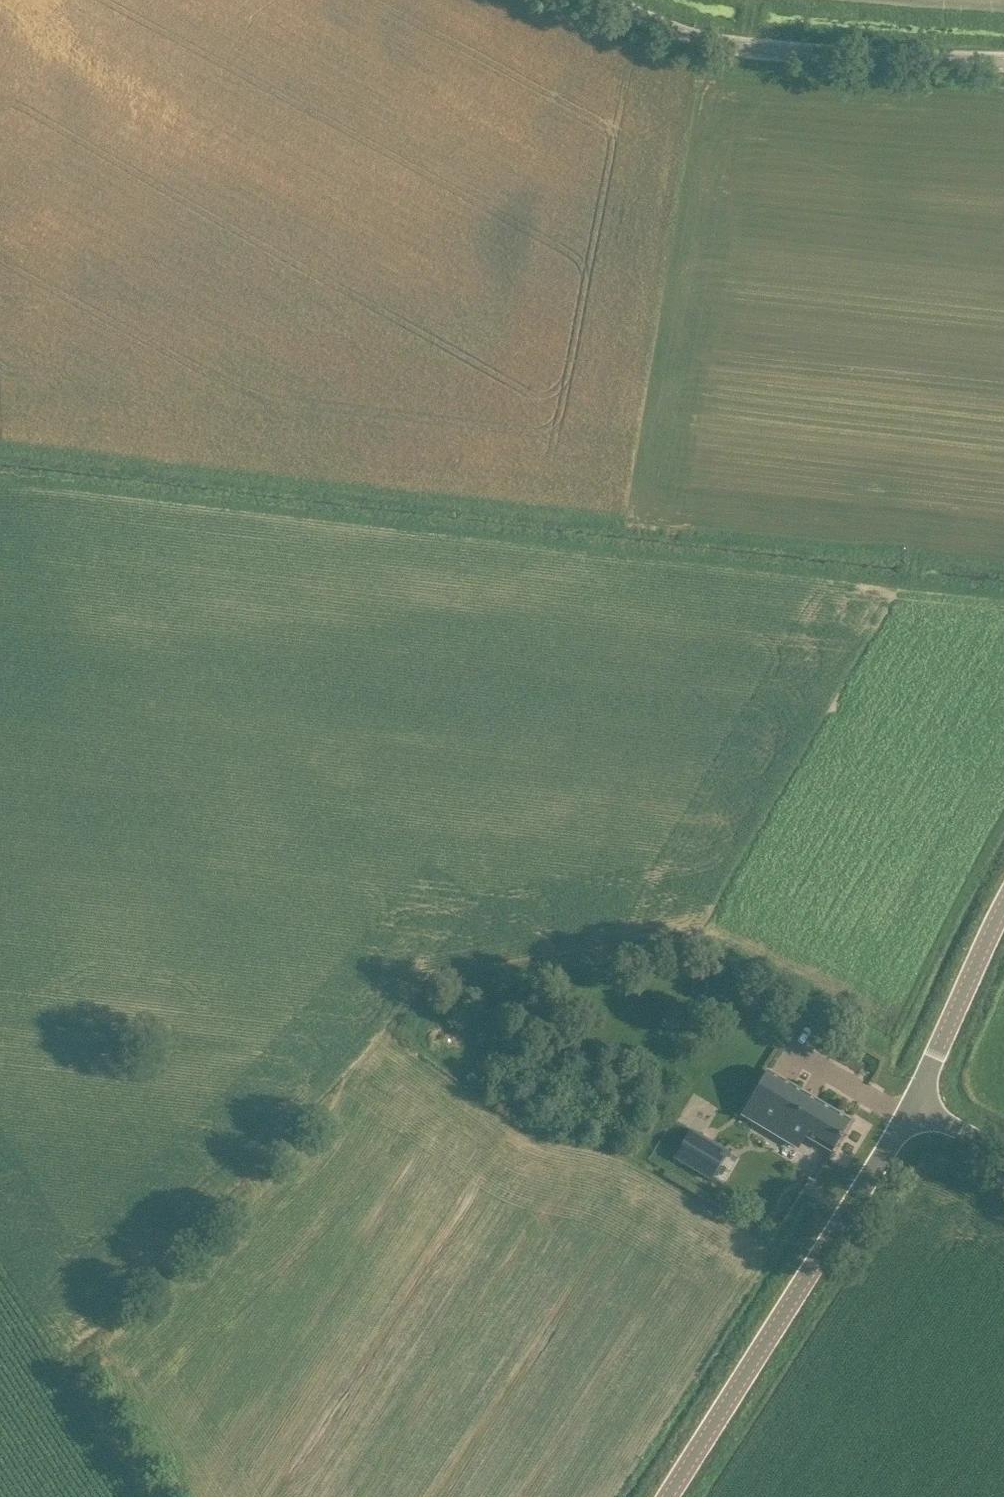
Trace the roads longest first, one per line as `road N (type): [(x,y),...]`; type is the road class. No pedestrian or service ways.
road 1 (unclassified): [(668,1496),(913,1106)]
road 2 (unclassified): [(1003,65),(731,46),(668,28),(608,0)]
road 3 (unclassified): [(913,1106),(1003,910)]

